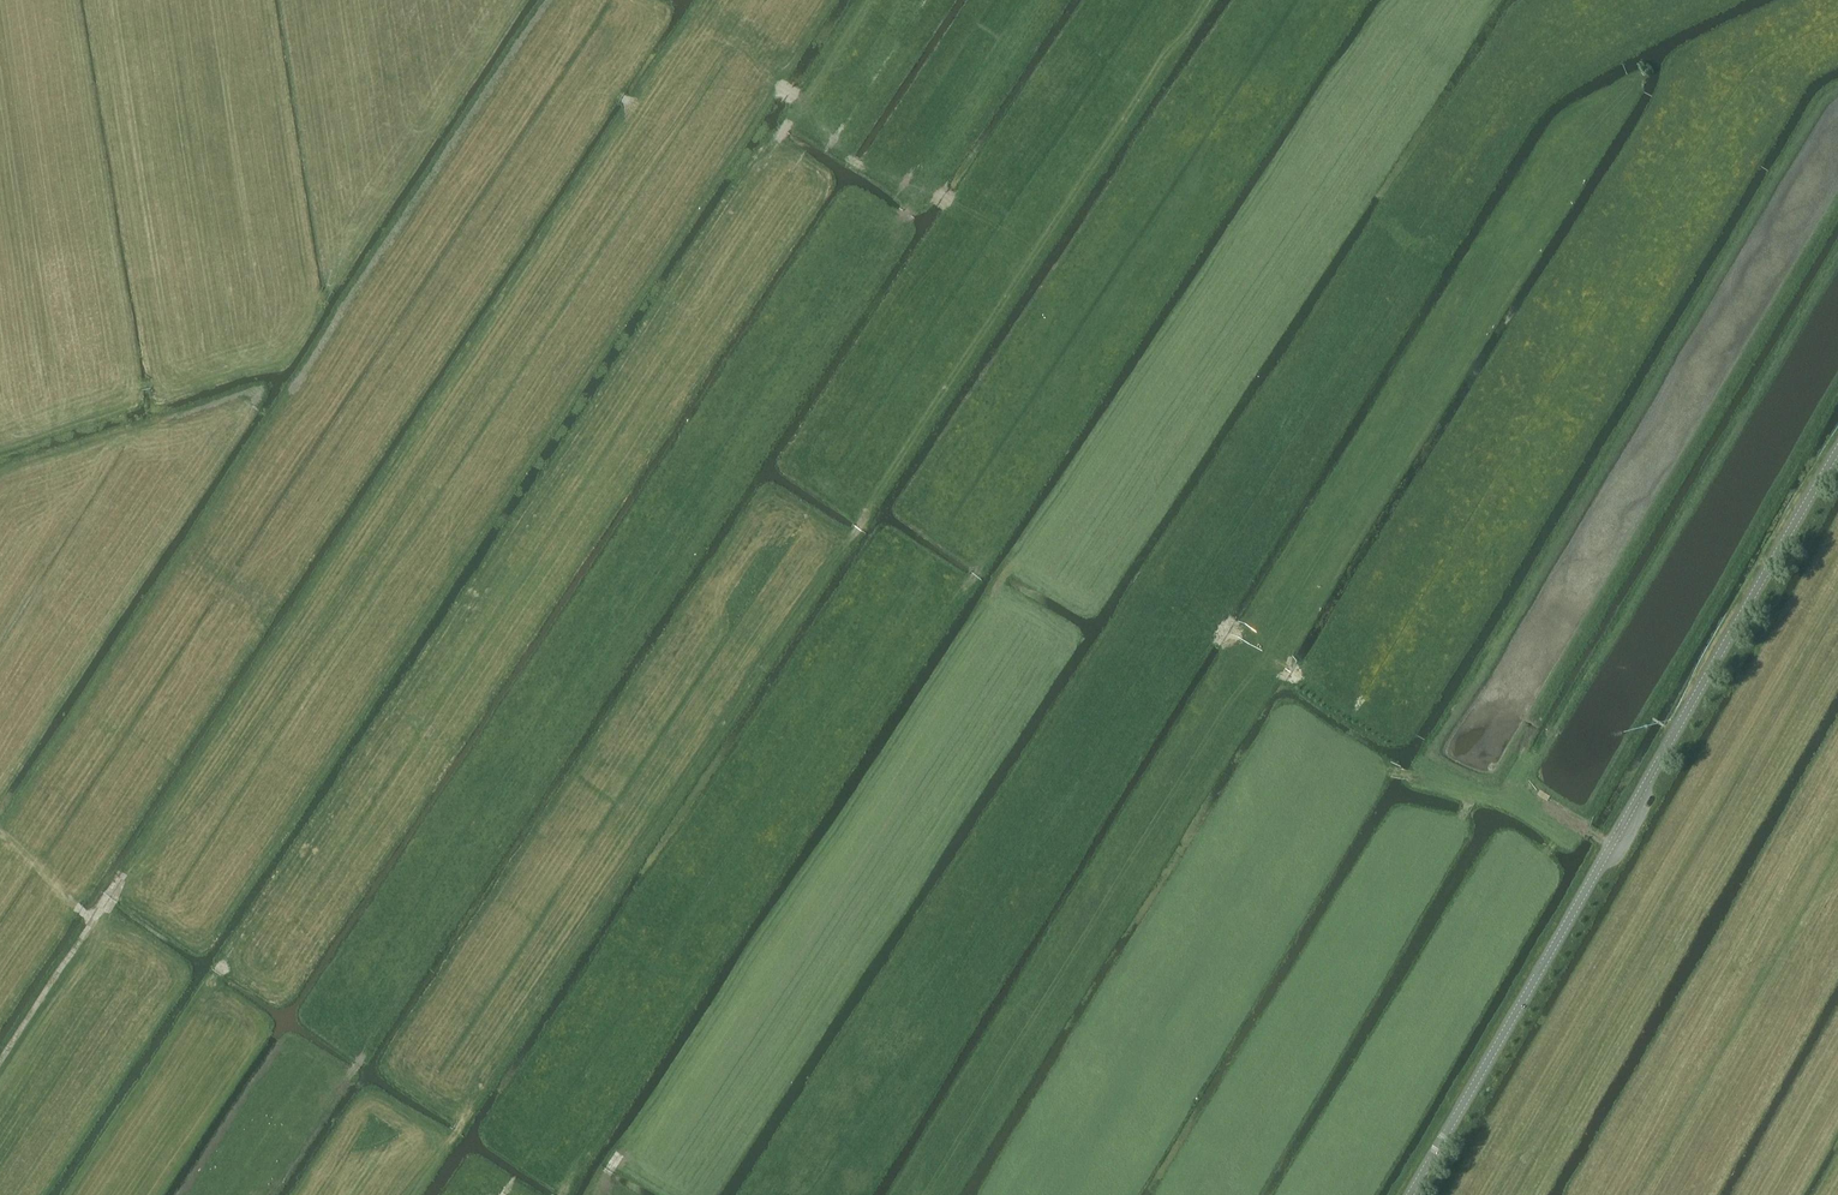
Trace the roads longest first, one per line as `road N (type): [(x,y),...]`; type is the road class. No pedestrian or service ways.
road 1 (unclassified): [(1411,1194),(1837,450)]
road 2 (track): [(1390,762),(1502,793),(1615,840)]

